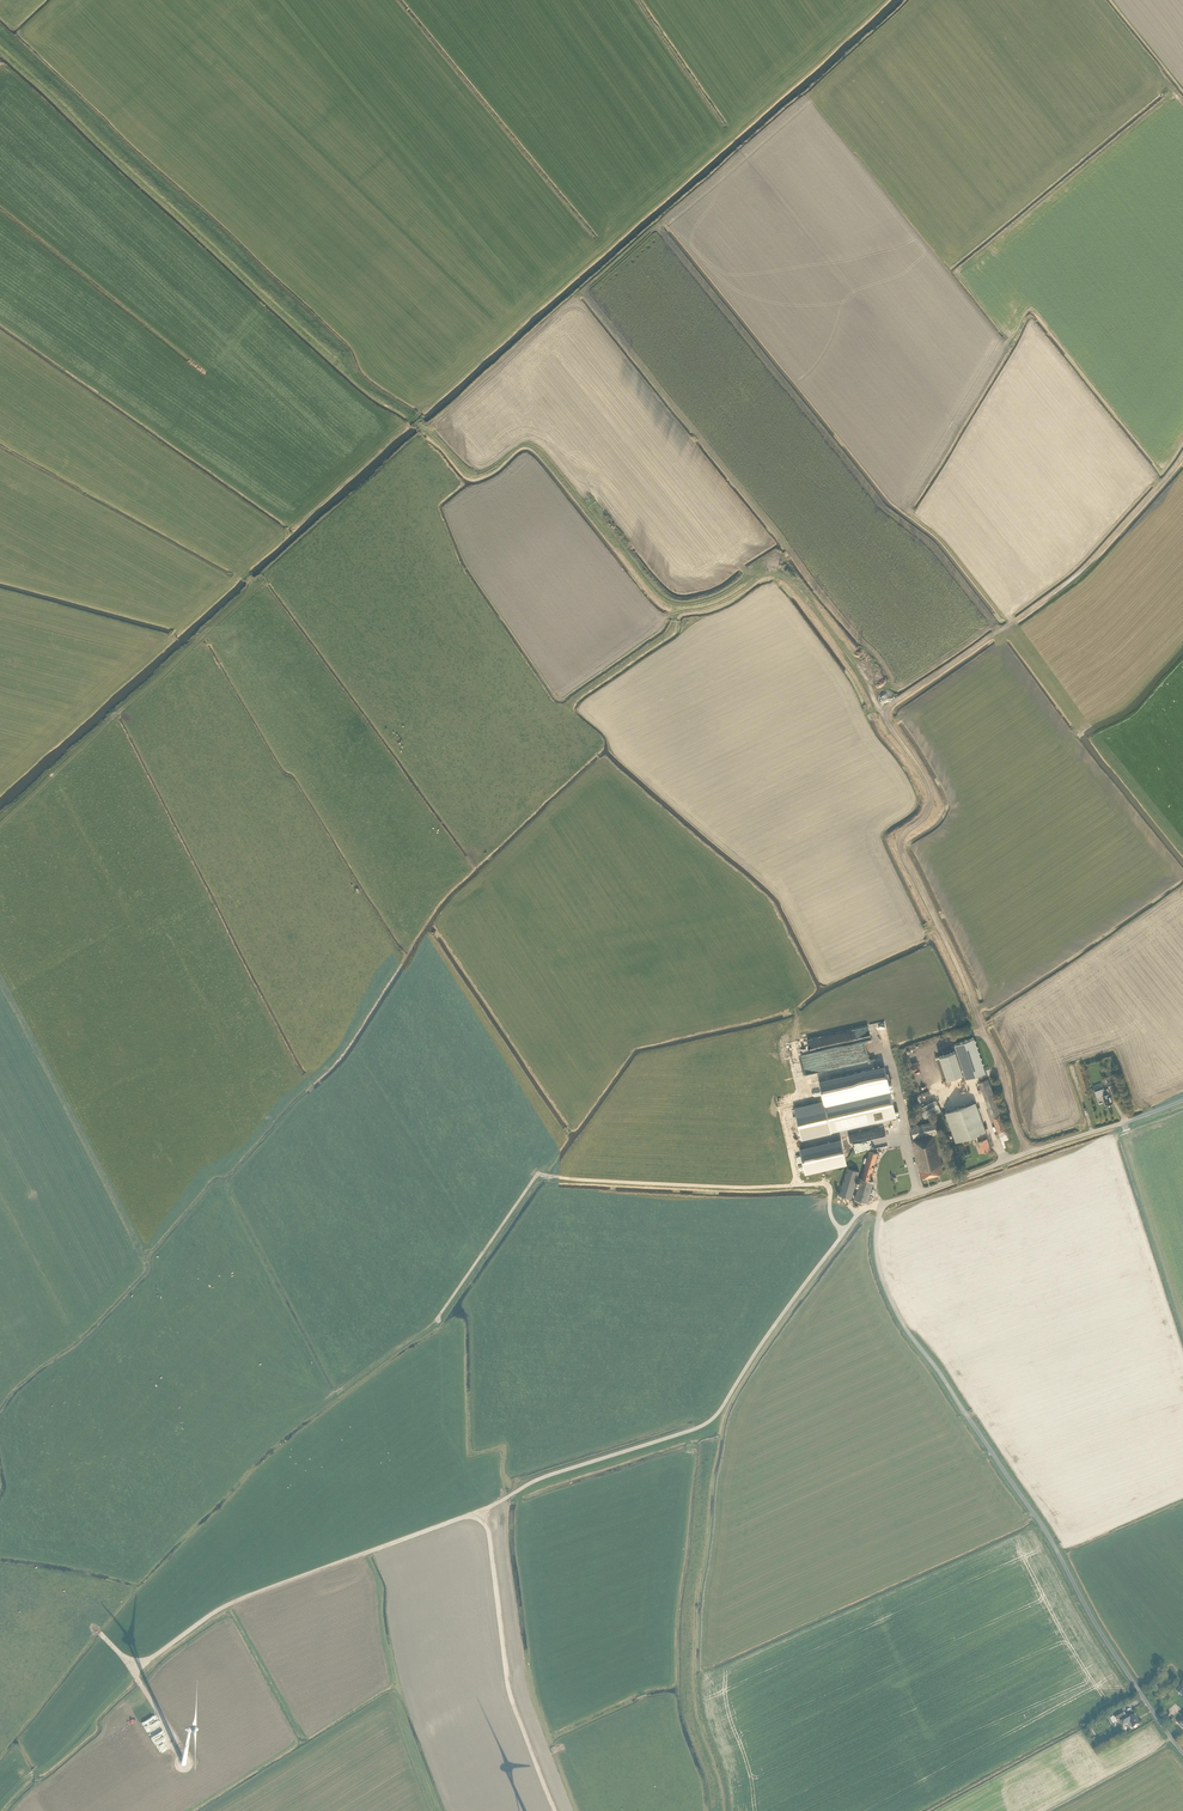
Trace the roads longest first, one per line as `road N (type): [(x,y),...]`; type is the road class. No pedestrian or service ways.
road 1 (track): [(0,40),(351,372),(468,471),(489,471),(521,445),(537,447),(673,602),(710,598),(760,570)]
road 2 (unclassified): [(1182,1753),(896,1311),(876,1251),(881,1210),(891,1201),(1182,1098)]
road 3 (track): [(883,711),(931,796),(927,813),(903,836),(903,854),(1000,1064),(1027,1153)]
road 4 (track): [(1182,456),(1074,579),(883,711)]
road 5 (track): [(703,1425),(709,1448),(688,1684),(717,1810)]
road 6 (track): [(760,570),(783,573),(801,591),(883,711)]
road 7 (track): [(570,704),(669,633),(673,613)]

